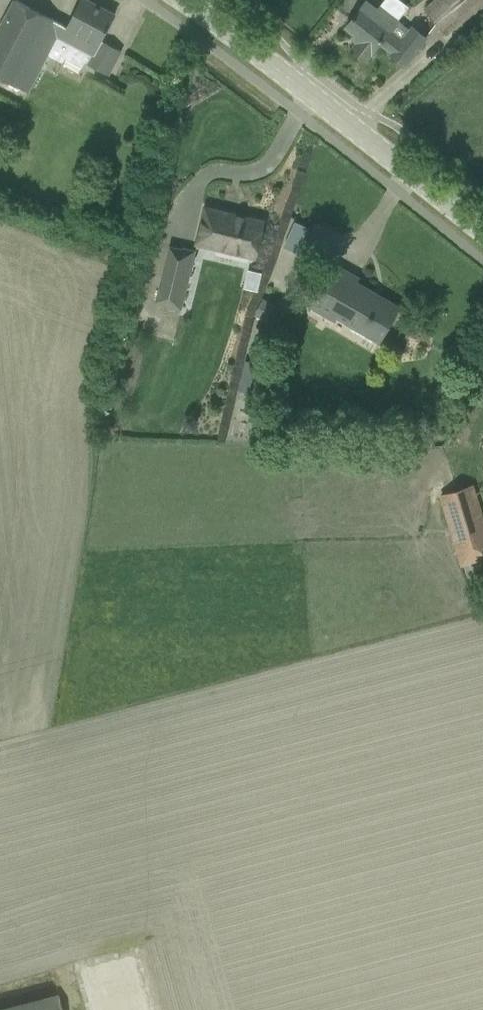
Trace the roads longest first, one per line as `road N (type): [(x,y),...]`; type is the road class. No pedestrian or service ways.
road 1 (secondary): [(482,234),(179,0)]

